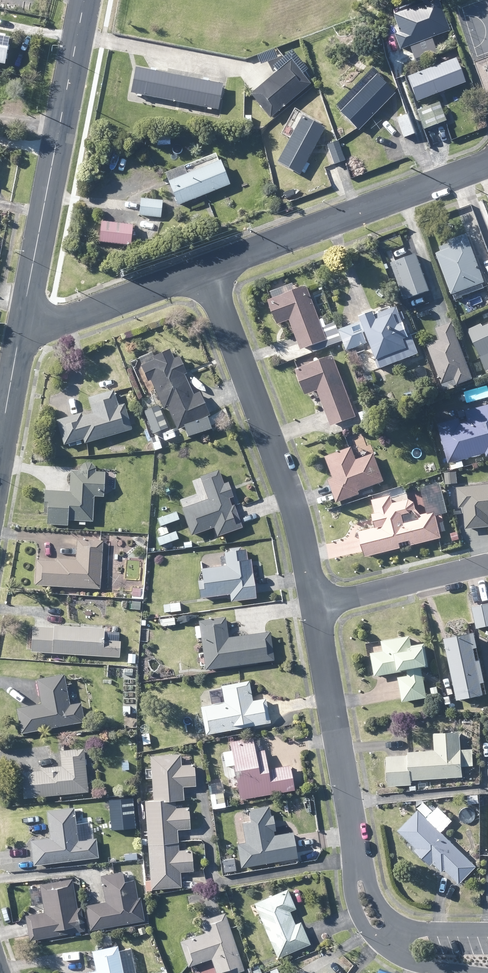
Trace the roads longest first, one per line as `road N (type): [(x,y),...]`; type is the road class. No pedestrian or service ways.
road 1 (residential): [(319,604),(299,502),(207,274)]
road 2 (tertiary): [(18,338),(85,0)]
road 3 (residential): [(207,274),(487,163)]
road 4 (residential): [(357,867),(319,604)]
road 5 (residential): [(18,338),(207,274)]
road 6 (residential): [(487,564),(319,604)]
road 7 (residential): [(479,972),(395,956),(361,919),(352,887)]
road 8 (residential): [(357,867),(383,910),(404,924),(487,931)]

